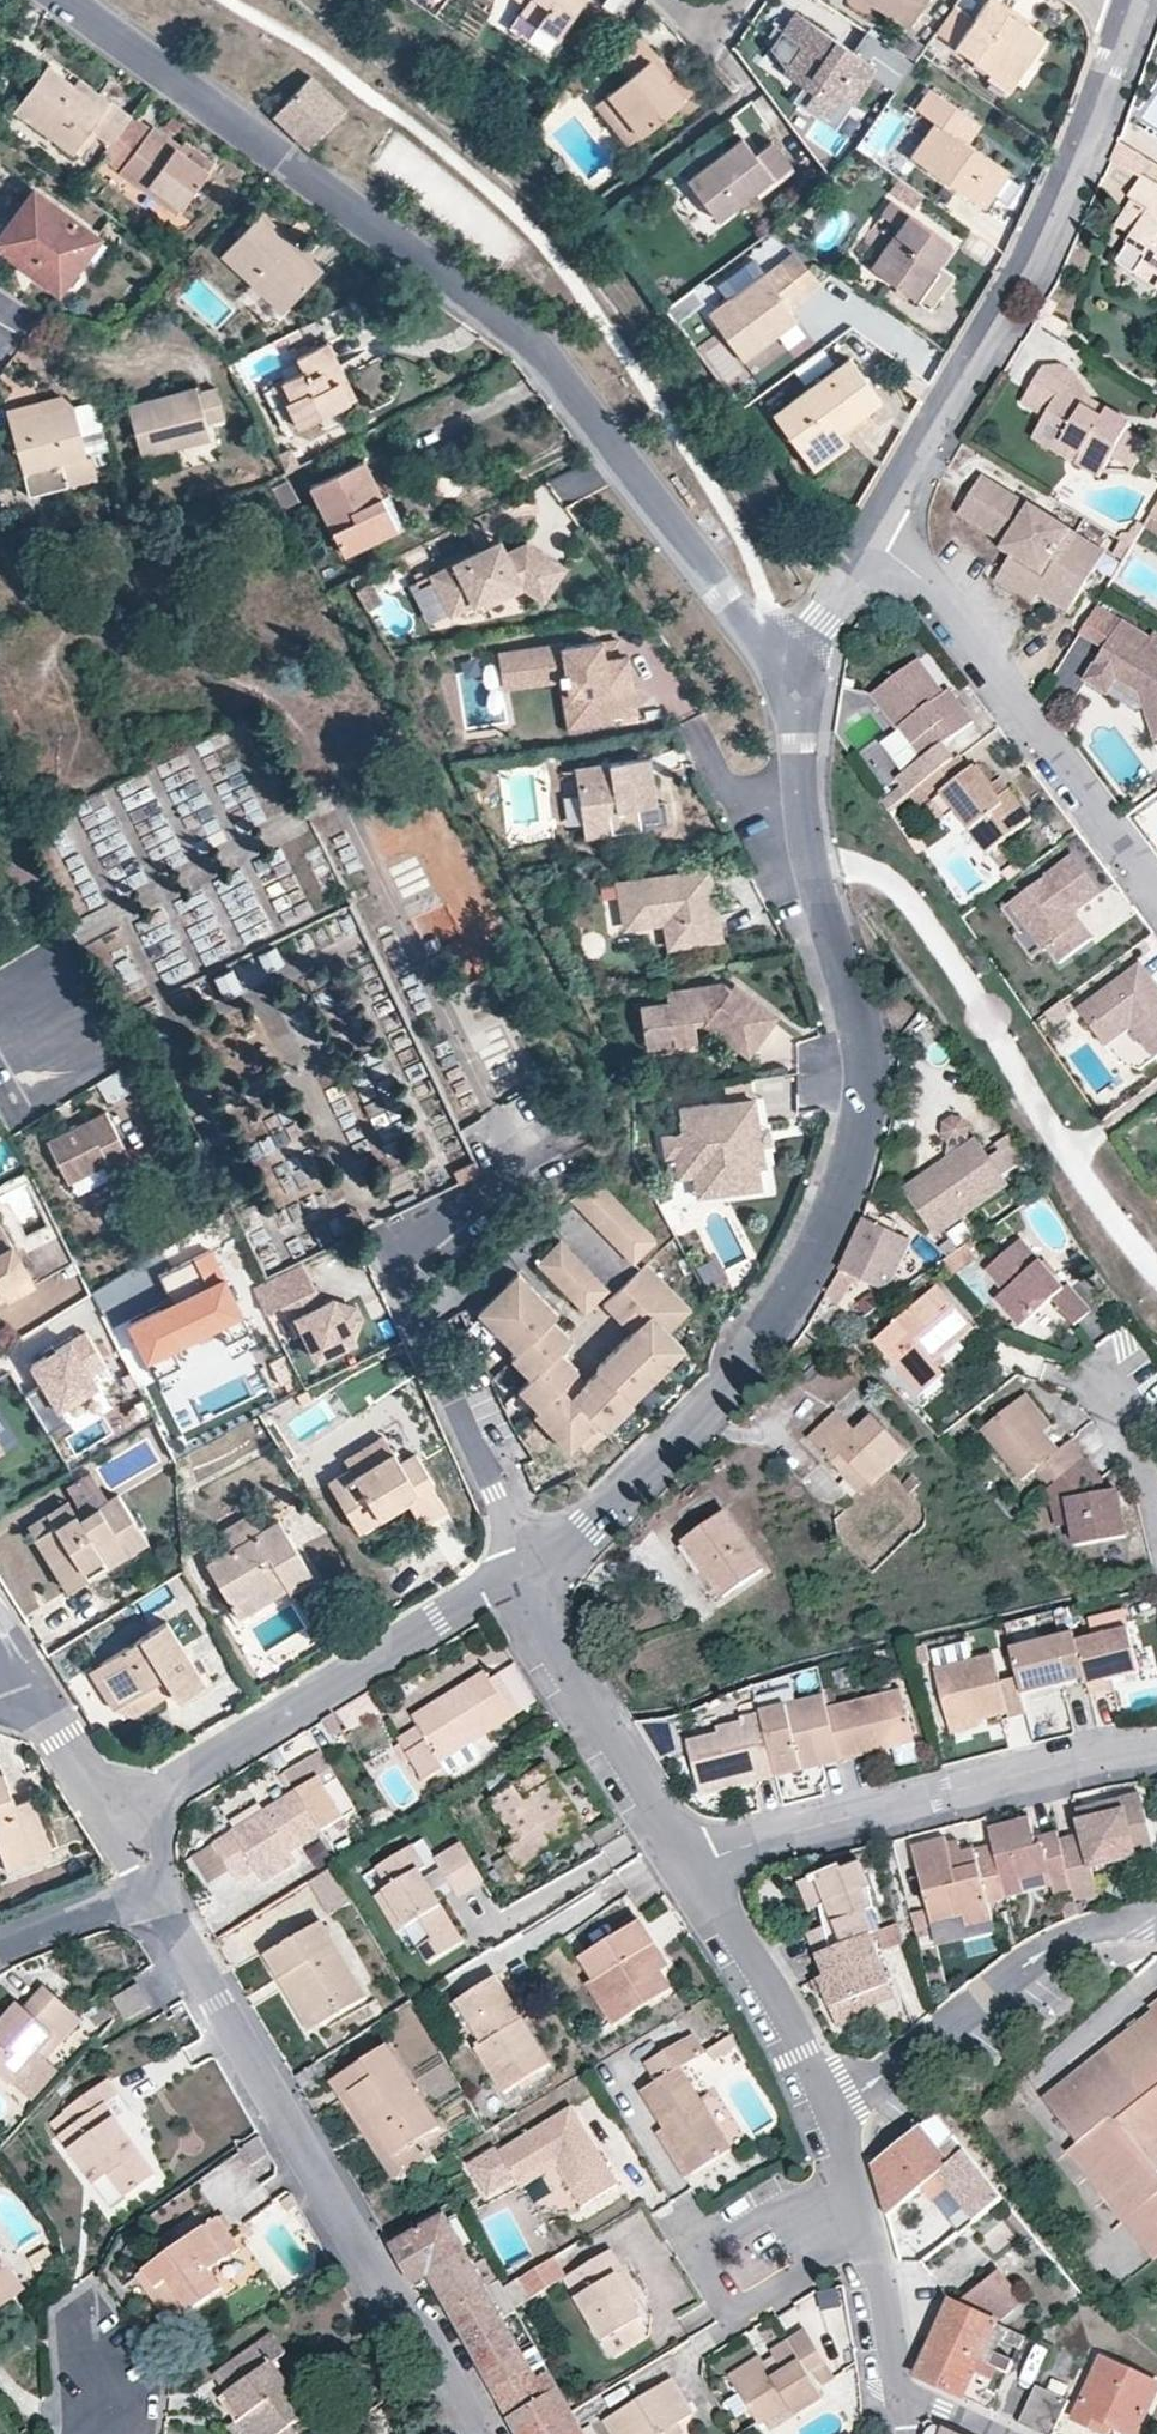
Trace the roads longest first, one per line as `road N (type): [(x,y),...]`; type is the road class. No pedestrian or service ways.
road 1 (residential): [(64,0),(501,317),(802,693)]
road 2 (residential): [(525,1571),(646,1471),(744,1359),(778,1312),(848,1170),(864,1057),(803,822),(802,693)]
road 3 (residential): [(478,2433),(424,2336),(389,2303),(165,1915)]
road 4 (residential): [(879,539),(1009,308),(1134,7)]
road 5 (residential): [(693,1856),(1156,1746)]
road 6 (residential): [(879,539),(960,614),(1156,885)]
road 7 (residential): [(864,2237),(734,2320),(696,2256),(849,2167)]
road 8 (residential): [(179,1779),(525,1571)]
road 9 (residential): [(827,2107),(1066,1937),(1156,1919)]
road 10 (residential): [(693,1856),(556,1663),(525,1571)]
road 11 (residential): [(827,2107),(693,1856)]
road 12 (residential): [(802,693),(826,624),(879,539)]
road 13 (residential): [(898,2392),(864,2237)]
road 14 (residential): [(0,1947),(112,1901)]

